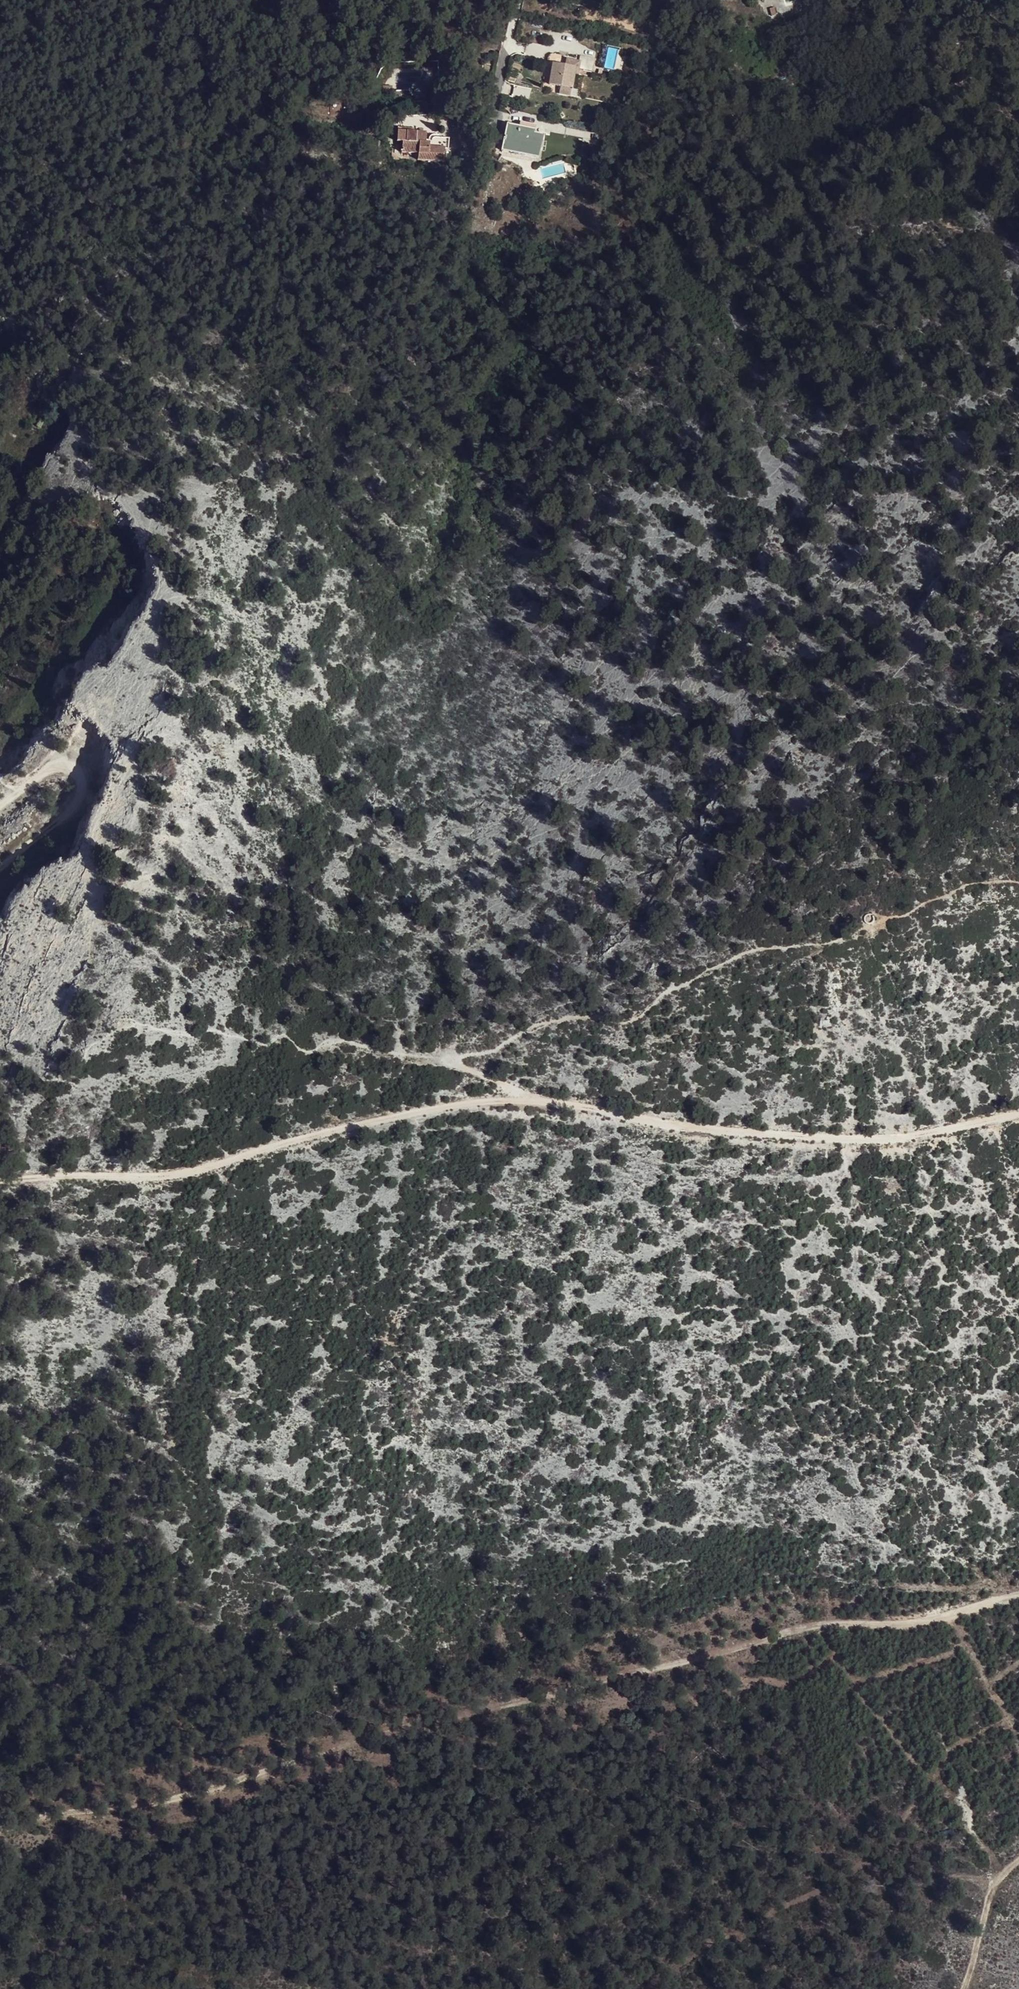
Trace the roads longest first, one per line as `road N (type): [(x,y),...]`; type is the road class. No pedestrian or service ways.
road 1 (track): [(0,1186),(185,1173),(445,1106),(541,1100)]
road 2 (track): [(541,1100),(628,1119),(831,1139),(890,1140),(1018,1114)]
road 3 (track): [(0,871),(75,806),(88,783),(86,767),(72,760),(52,768),(0,808)]
road 4 (residential): [(486,139),(503,0)]

